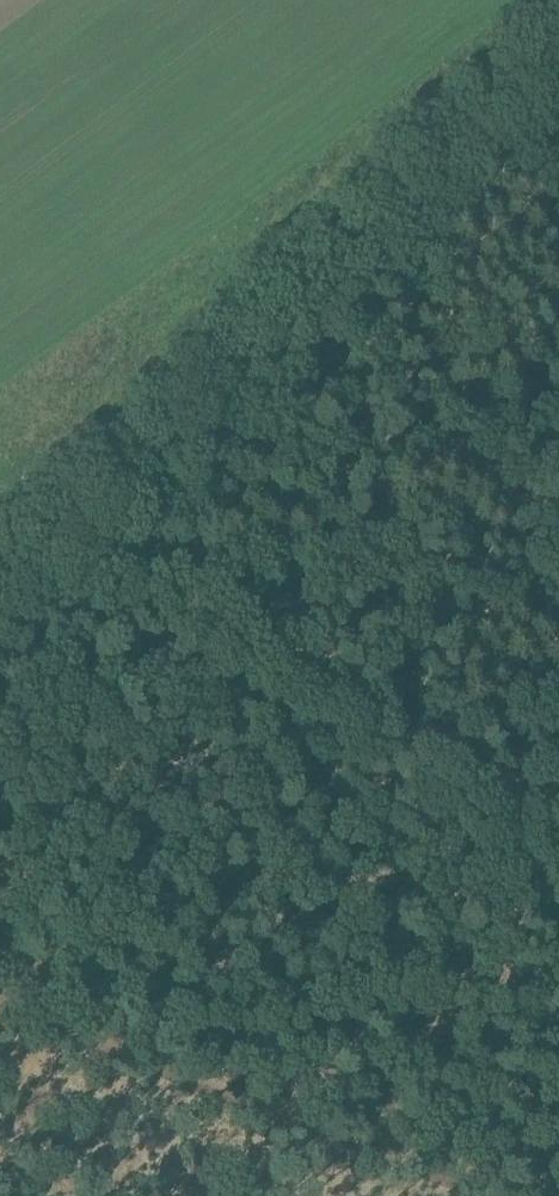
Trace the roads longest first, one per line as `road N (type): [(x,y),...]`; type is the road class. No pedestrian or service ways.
road 1 (unclassified): [(0,576),(558,37)]
road 2 (track): [(473,1191),(558,1072)]

